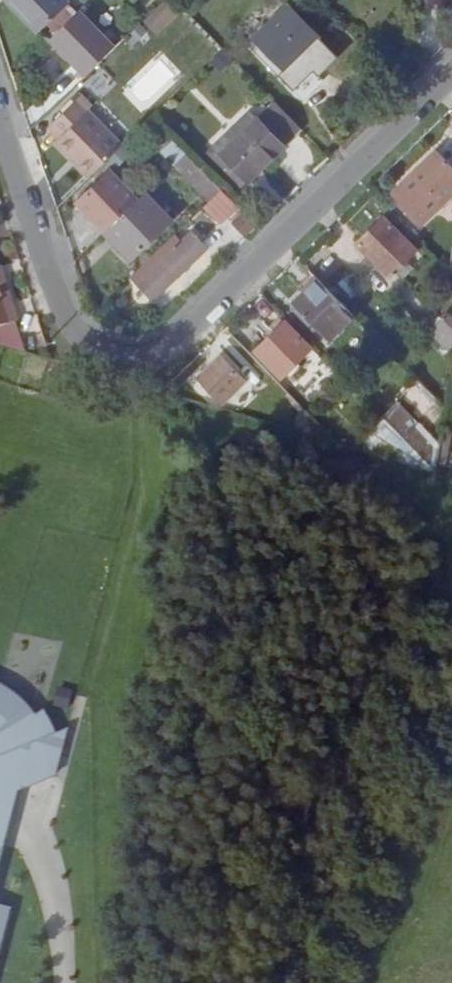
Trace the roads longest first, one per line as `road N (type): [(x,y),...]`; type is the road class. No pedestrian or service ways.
road 1 (residential): [(451,75),(142,377),(112,378)]
road 2 (residential): [(0,140),(72,360),(112,378)]

